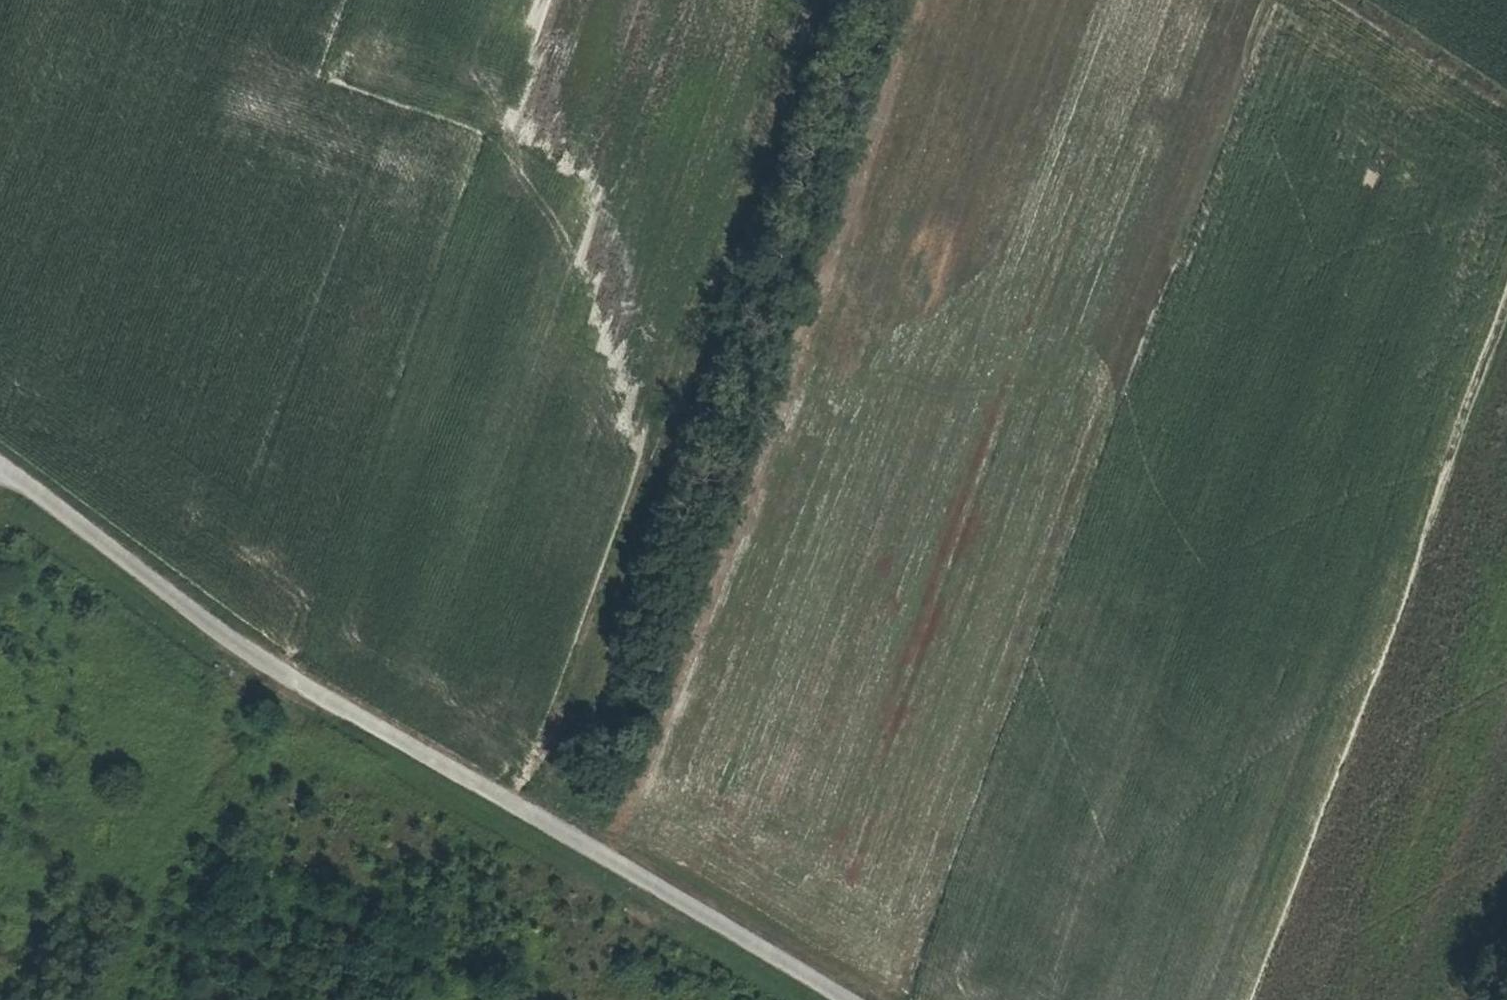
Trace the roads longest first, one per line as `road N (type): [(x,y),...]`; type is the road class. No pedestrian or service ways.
road 1 (unclassified): [(0,463),(245,648),(848,999)]

